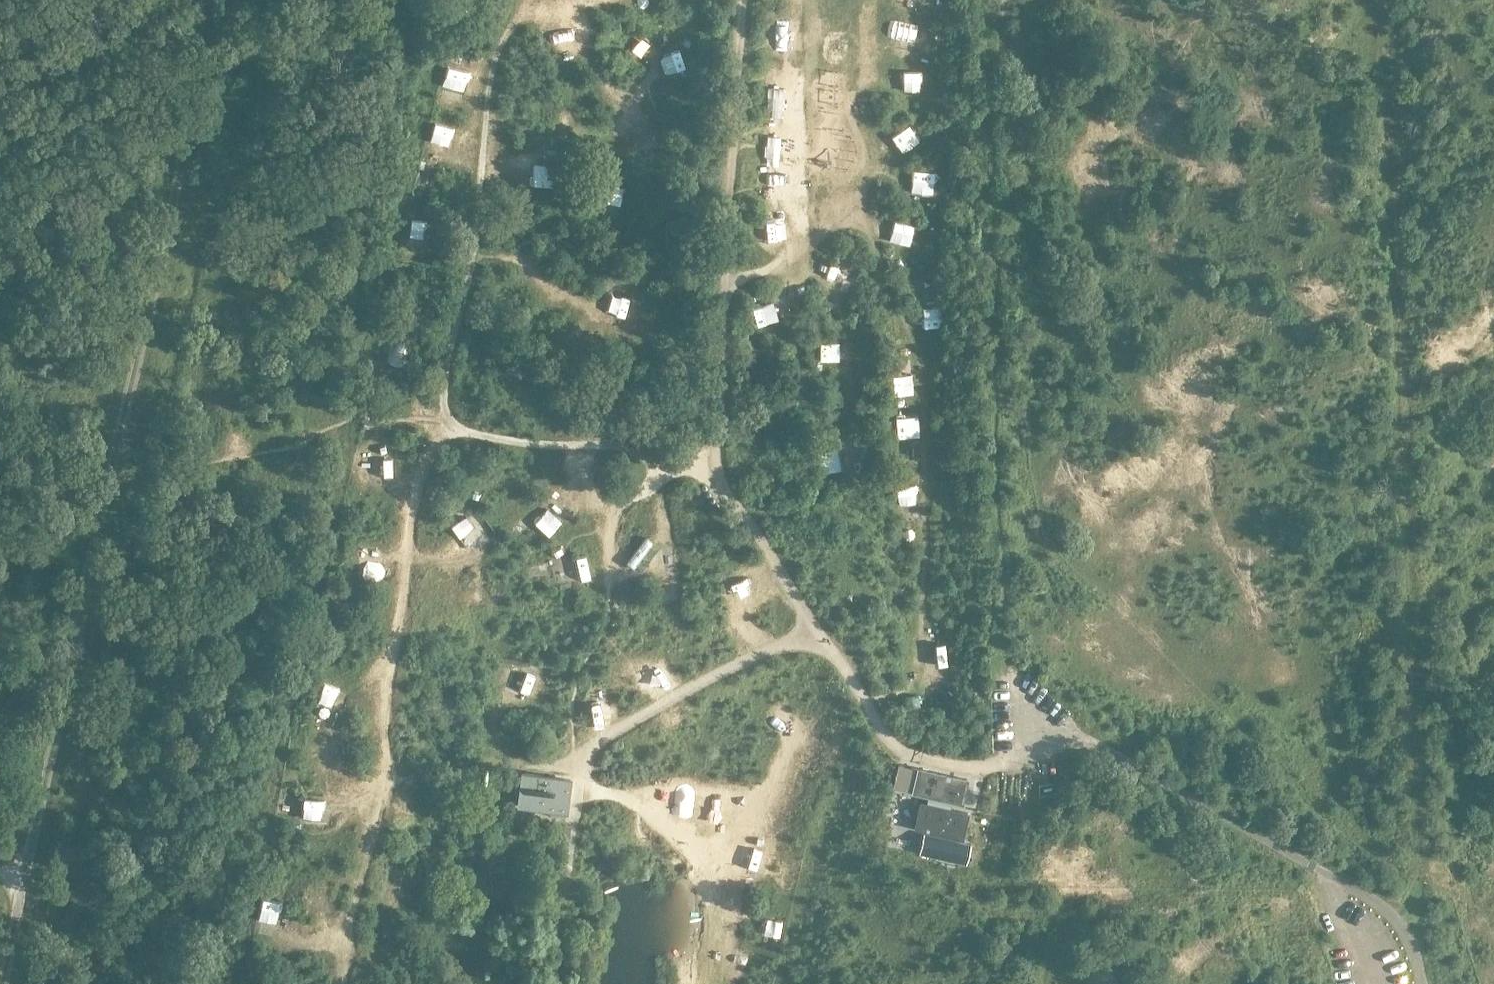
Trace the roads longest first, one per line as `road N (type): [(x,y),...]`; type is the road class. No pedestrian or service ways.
road 1 (track): [(818,637),(711,467),(744,0)]
road 2 (track): [(457,433),(426,455),(411,504),(373,834)]
road 3 (track): [(457,433),(448,405),(503,63)]
road 4 (track): [(711,467),(457,433)]

